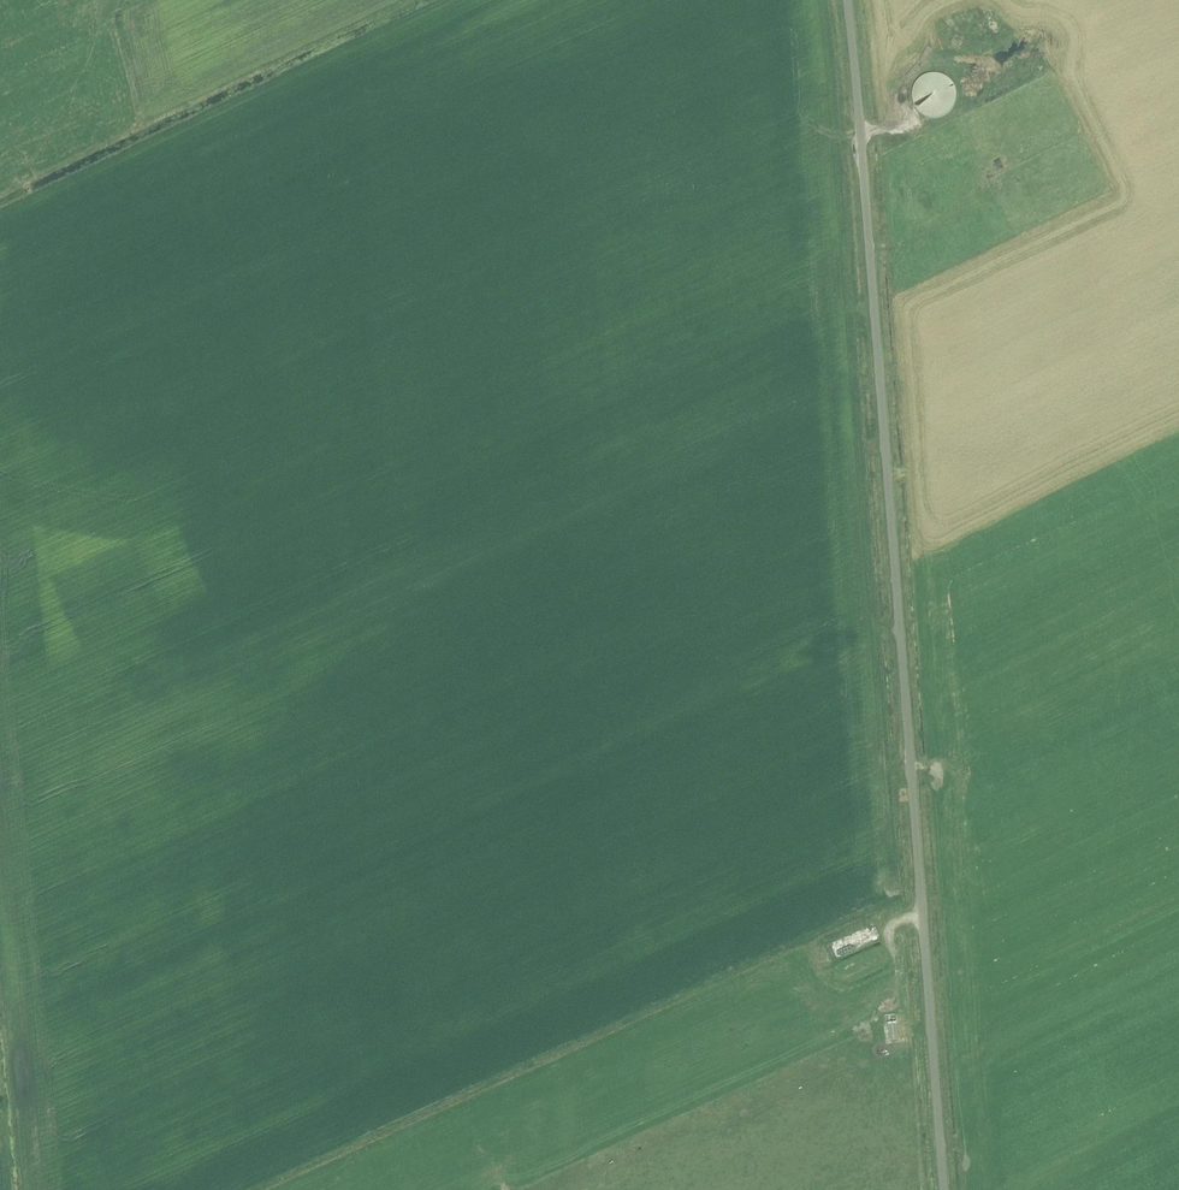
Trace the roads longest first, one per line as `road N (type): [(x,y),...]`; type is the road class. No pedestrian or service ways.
road 1 (unclassified): [(944,1189),(847,0)]

